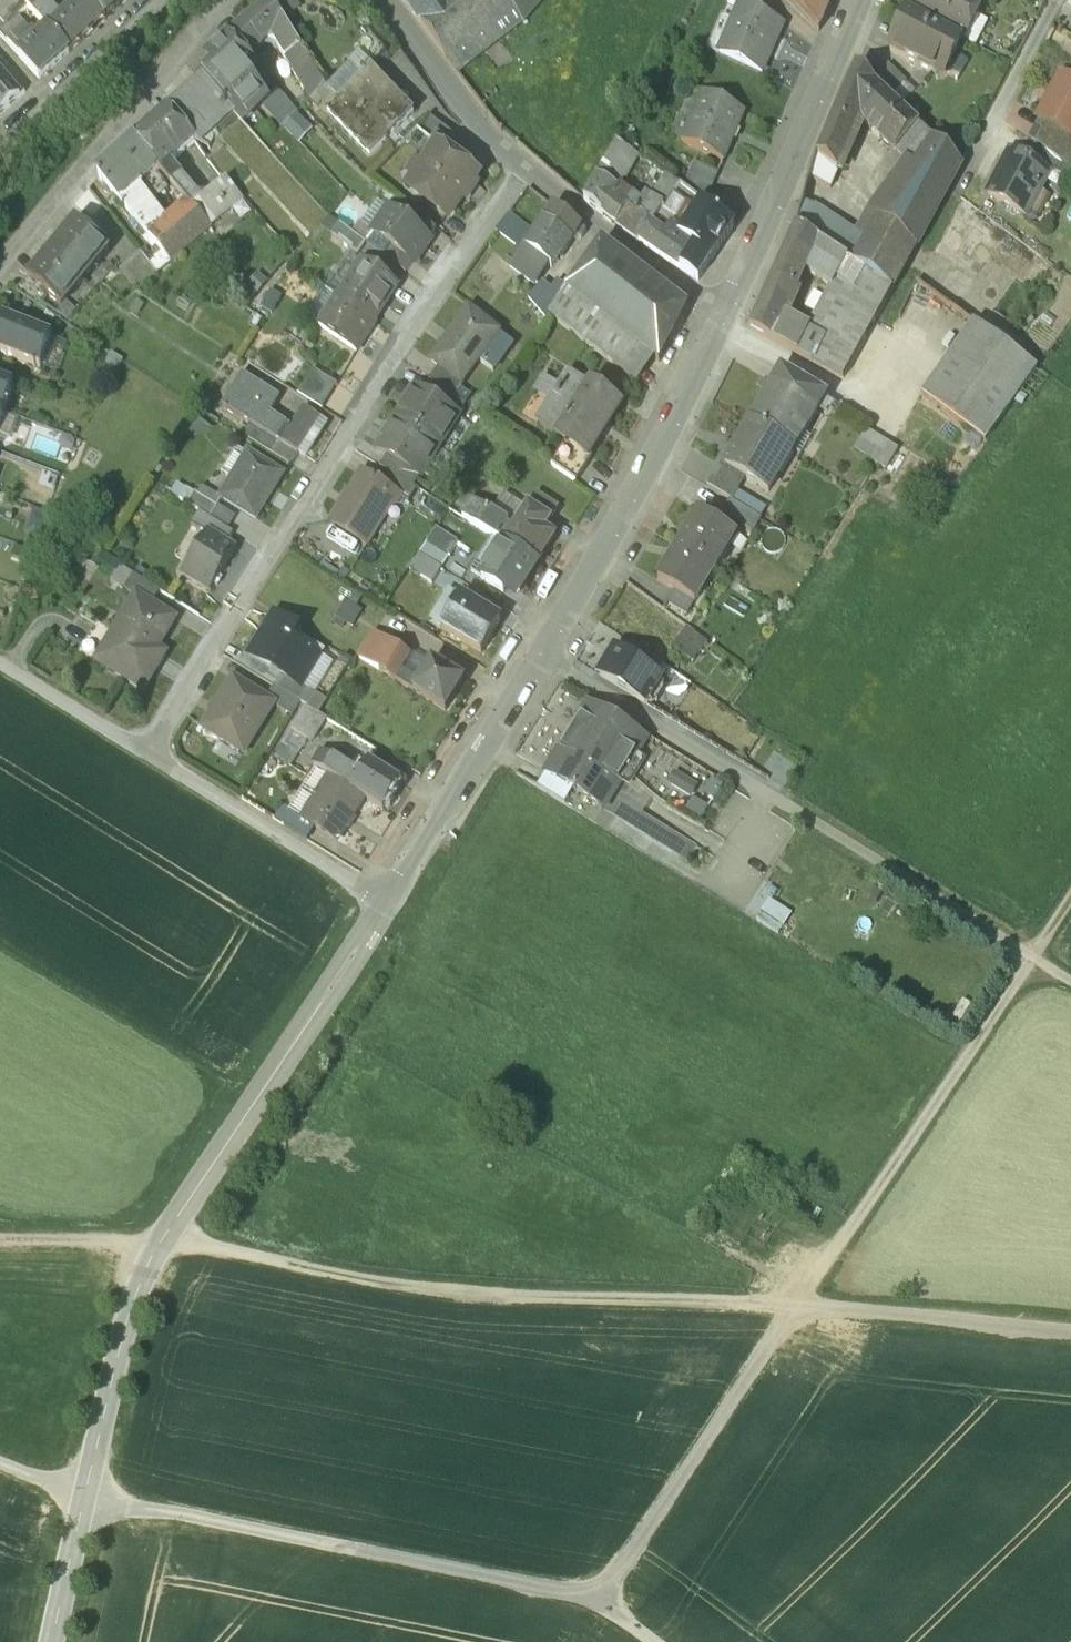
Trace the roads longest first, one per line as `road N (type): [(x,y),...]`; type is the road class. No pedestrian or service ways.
road 1 (track): [(1070,1347),(516,1316),(338,1293),(168,1260)]
road 2 (track): [(606,1641),(1070,903)]
road 3 (tertiary): [(384,905),(252,1107),(153,1290),(135,1342),(75,1641)]
road 4 (residential): [(517,161),(153,753)]
road 5 (tertiary): [(722,320),(546,660),(384,905)]
road 6 (track): [(1070,982),(546,660)]
road 7 (track): [(0,1503),(95,1540),(586,1641)]
road 8 (residential): [(1058,0),(849,390),(722,320)]
road 9 (tertiary): [(870,0),(722,320)]
road 10 (residential): [(224,0),(0,268)]
road 11 (residential): [(153,753),(384,905)]
road 12 (residential): [(722,320),(517,161)]
road 13 (residential): [(517,161),(381,0)]
road 14 (residential): [(140,0),(0,128)]
road 15 (residential): [(0,662),(153,753)]

